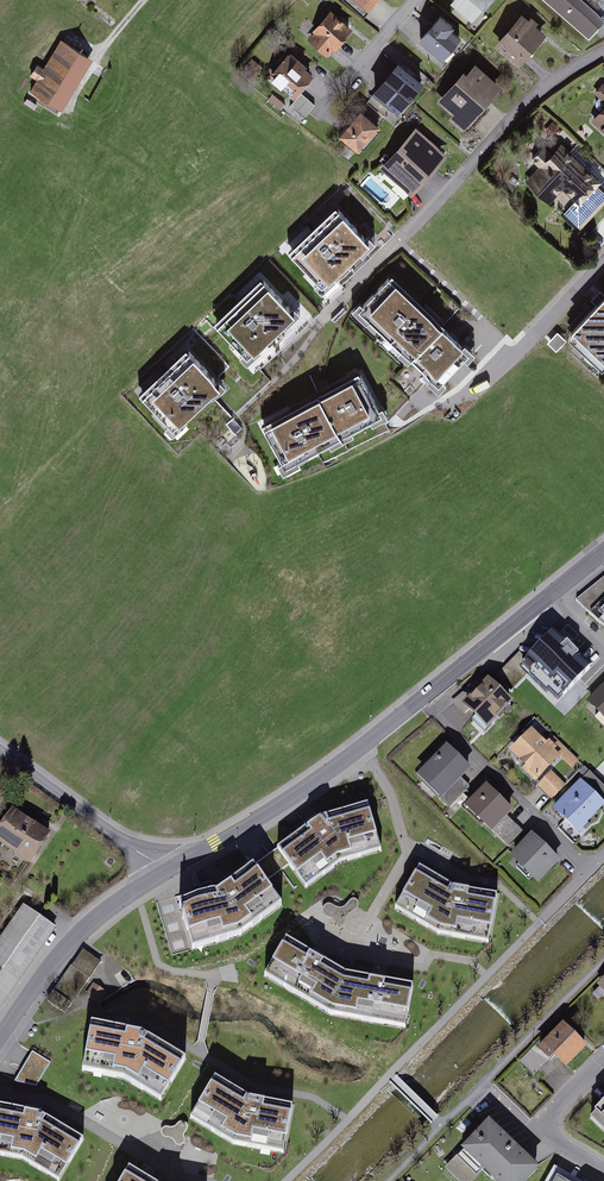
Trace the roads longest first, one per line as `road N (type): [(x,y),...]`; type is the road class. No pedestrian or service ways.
road 1 (residential): [(165,872),(283,807),(603,557)]
road 2 (residential): [(589,875),(287,1180)]
road 3 (residential): [(0,1036),(73,939),(165,872)]
road 4 (residential): [(434,714),(589,875)]
road 5 (residential): [(0,750),(165,872)]
road 6 (residential): [(603,1170),(546,1134),(603,1076)]

